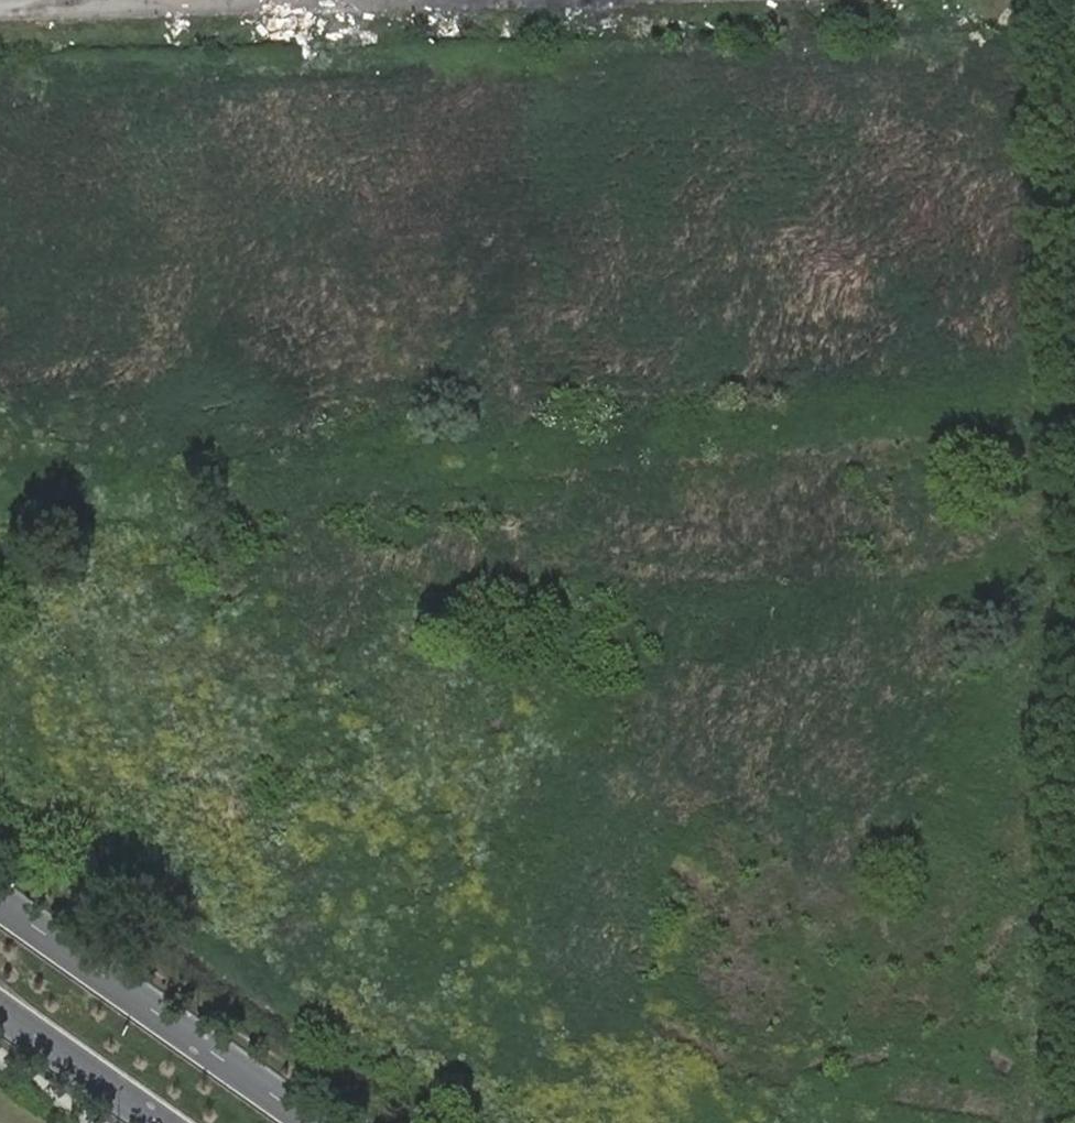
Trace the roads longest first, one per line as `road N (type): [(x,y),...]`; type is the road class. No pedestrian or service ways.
road 1 (secondary): [(316,1122),(0,901)]
road 2 (secondary): [(0,1012),(158,1122)]

